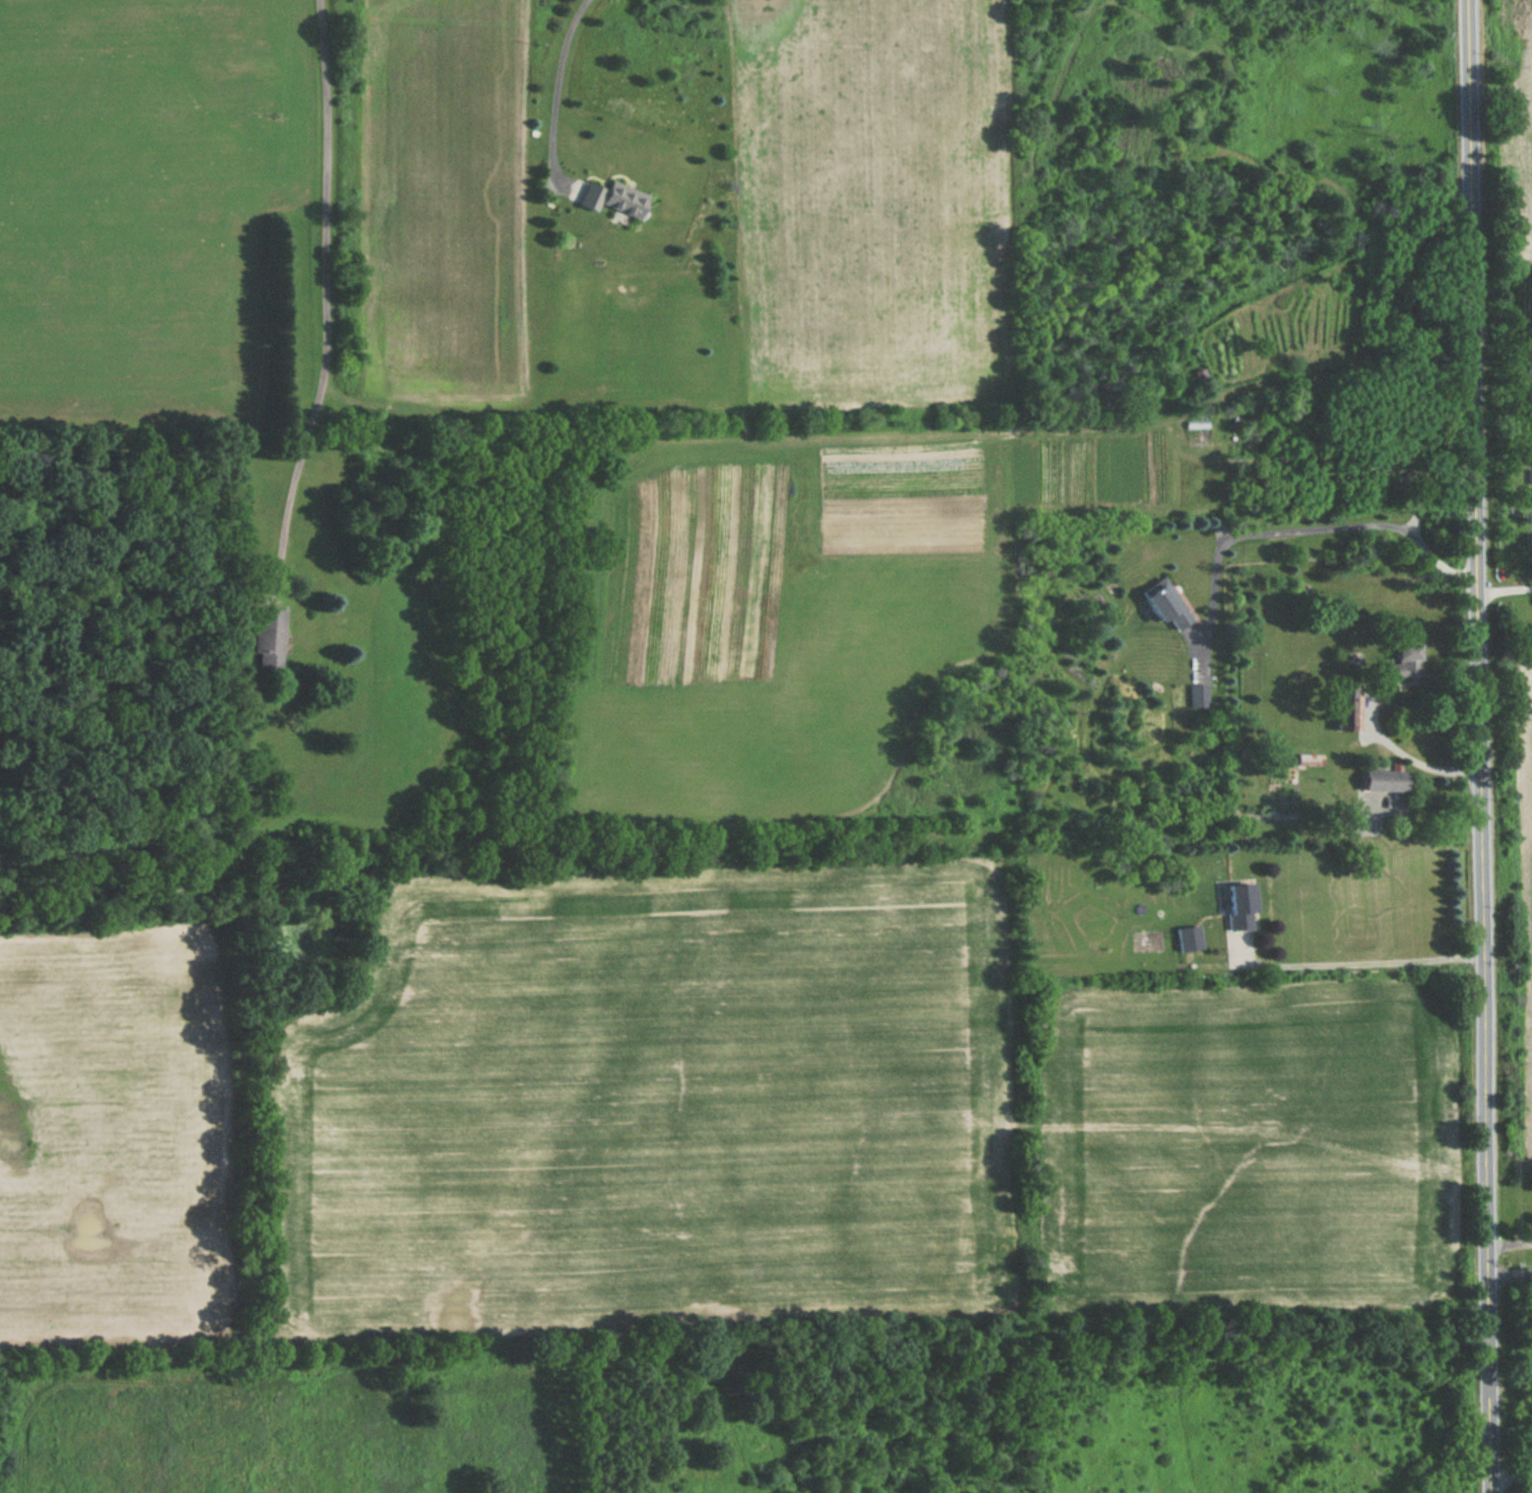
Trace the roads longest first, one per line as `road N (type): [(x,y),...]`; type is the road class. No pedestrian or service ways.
road 1 (tertiary): [(1491,1492),(1465,0)]

